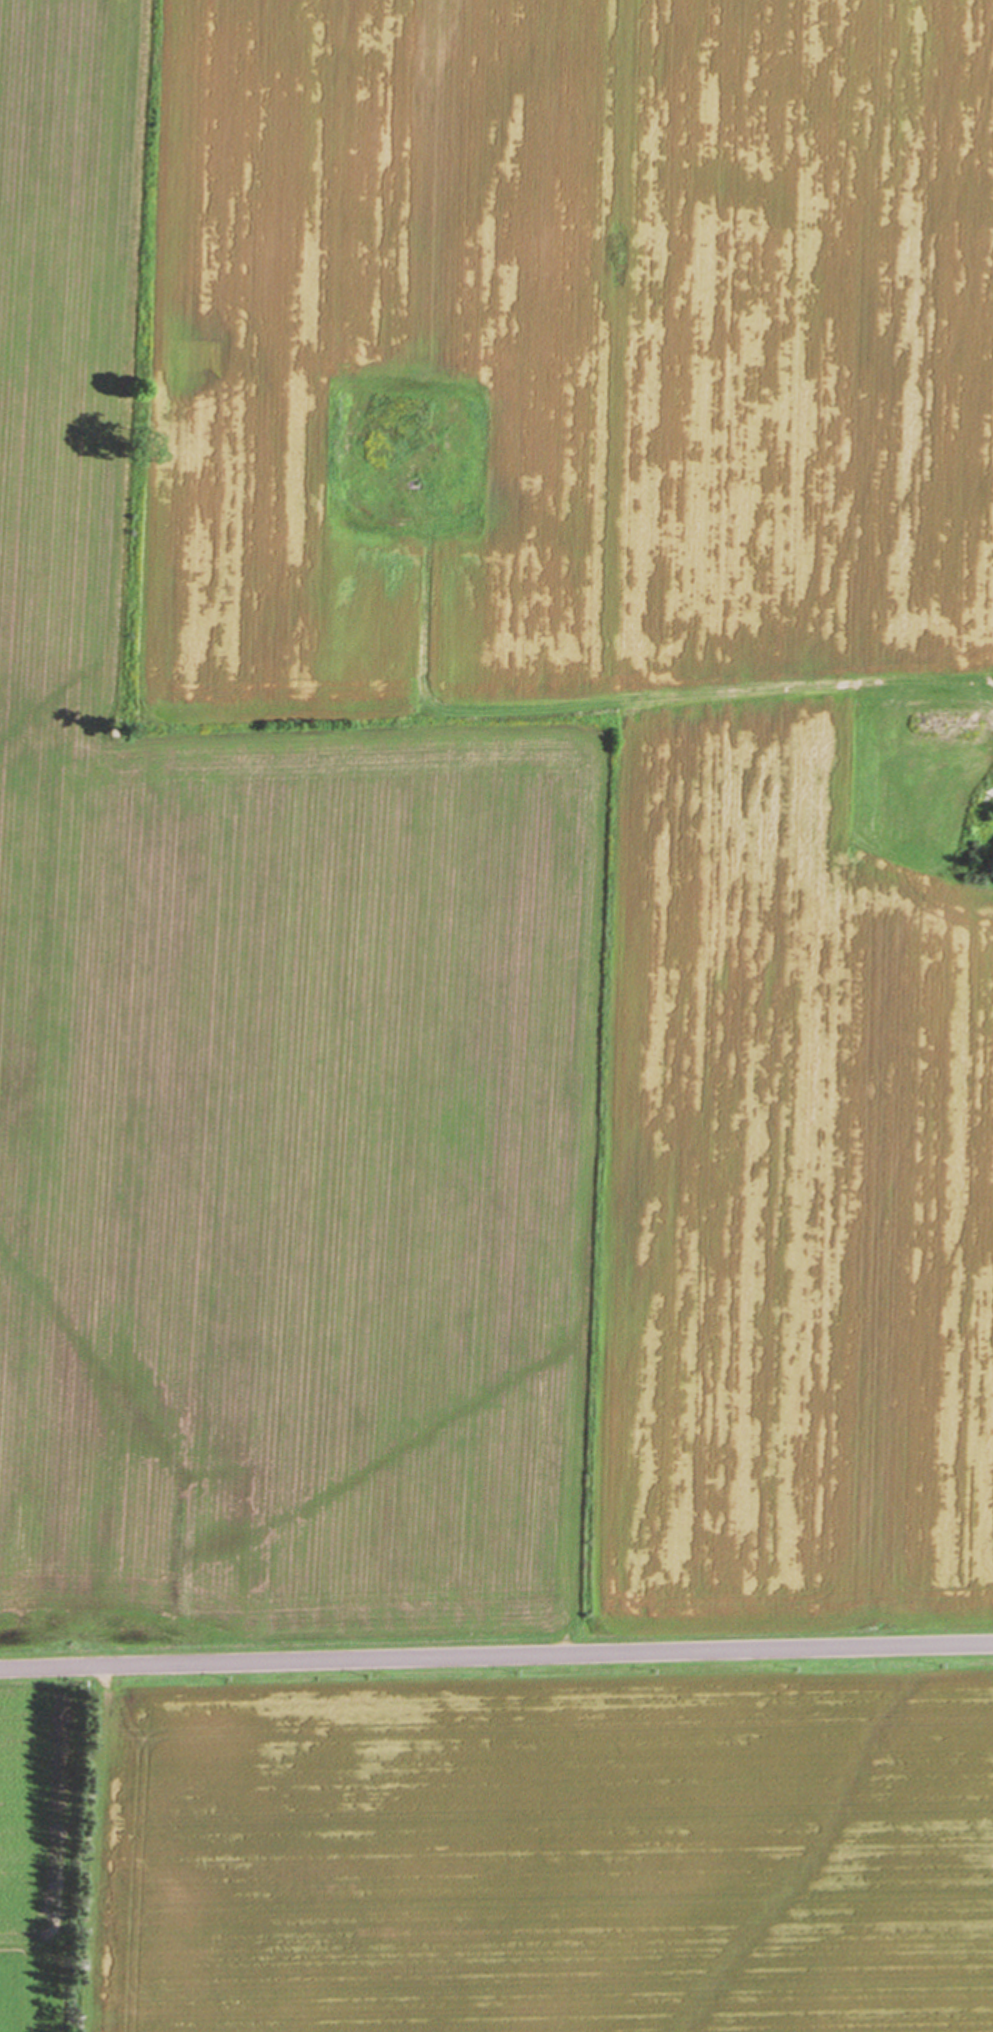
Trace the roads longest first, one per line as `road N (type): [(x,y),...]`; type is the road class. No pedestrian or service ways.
road 1 (residential): [(0,1669),(992,1645)]

